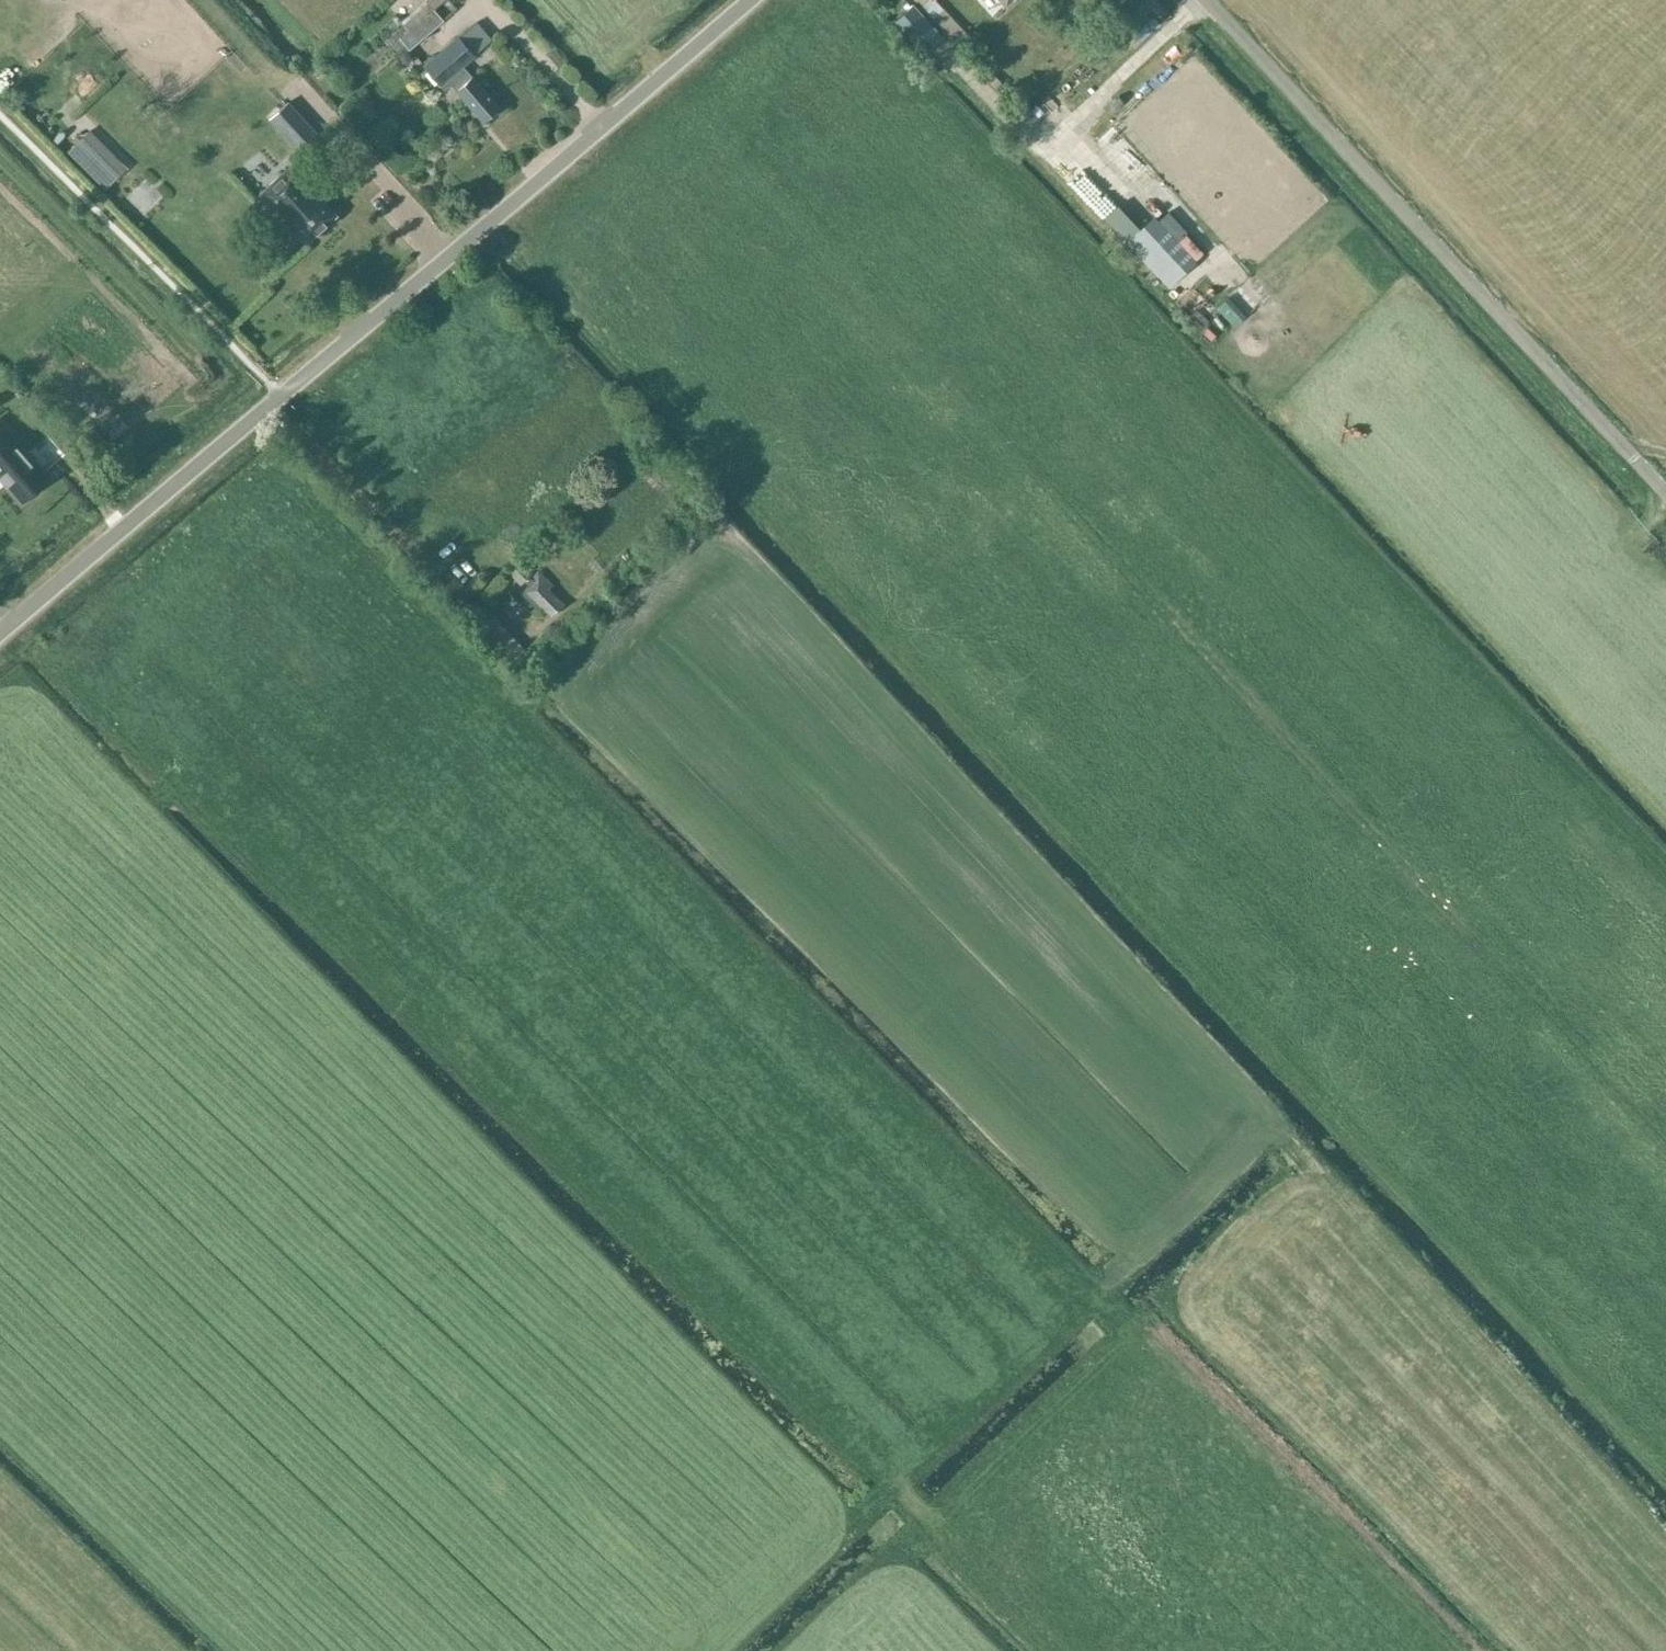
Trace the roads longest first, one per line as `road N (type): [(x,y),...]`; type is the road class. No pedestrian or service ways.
road 1 (unclassified): [(0,633),(749,0)]
road 2 (unclassified): [(1665,511),(1198,0)]

